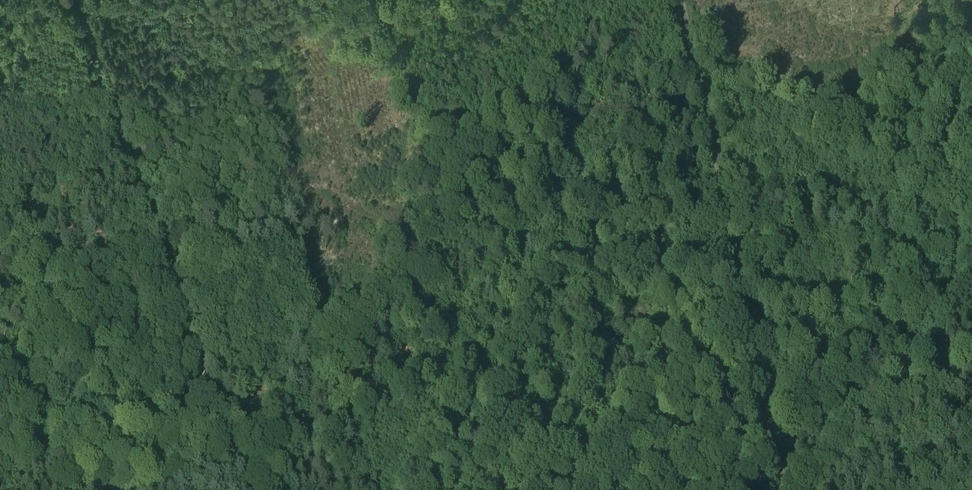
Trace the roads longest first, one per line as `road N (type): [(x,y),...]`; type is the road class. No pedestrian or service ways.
road 1 (track): [(83,0),(242,489)]
road 2 (track): [(688,0),(777,489)]

